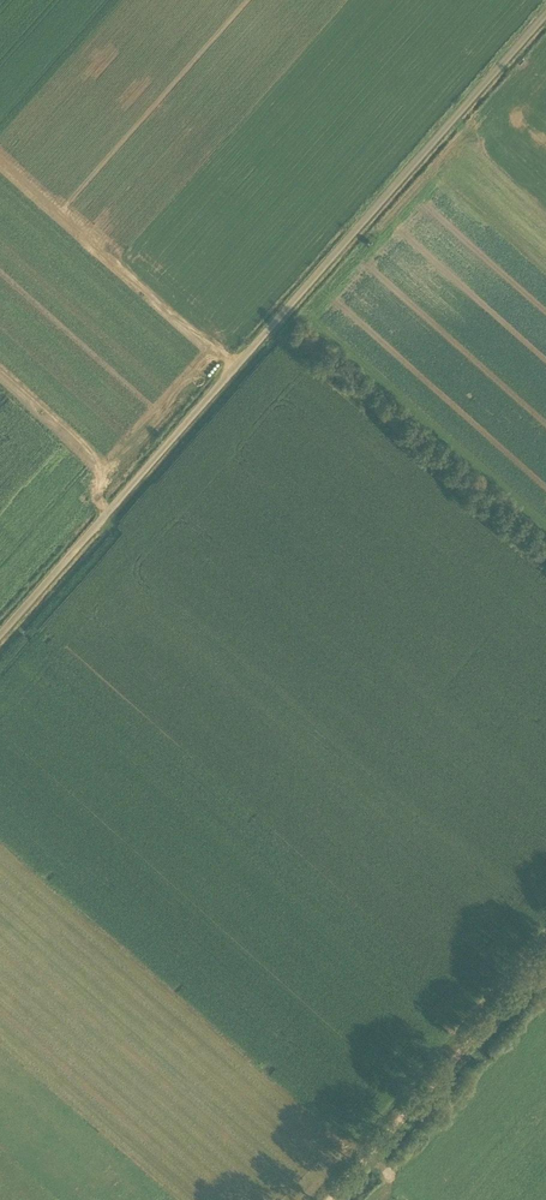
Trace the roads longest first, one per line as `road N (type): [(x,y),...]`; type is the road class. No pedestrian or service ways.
road 1 (unclassified): [(0,630),(545,12)]
road 2 (track): [(339,1199),(545,965)]

